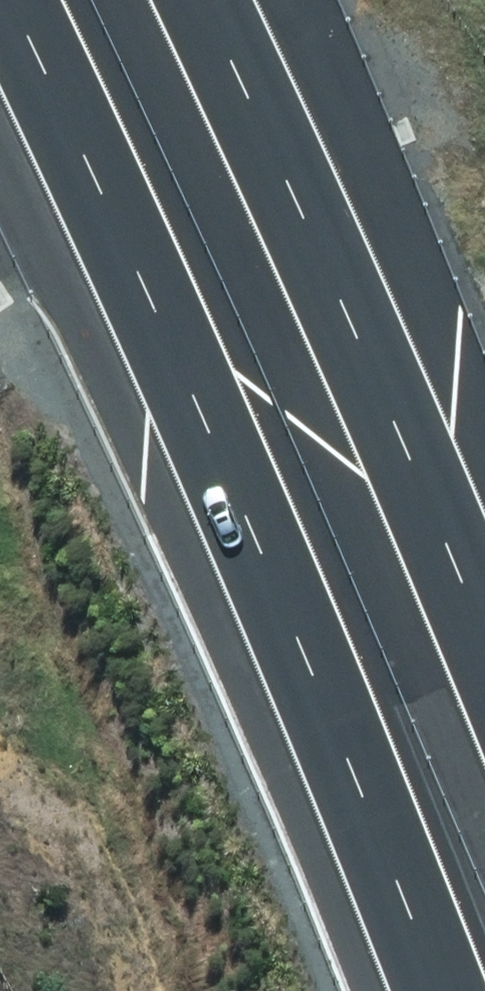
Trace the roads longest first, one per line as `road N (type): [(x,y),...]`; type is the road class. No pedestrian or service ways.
road 1 (motorway): [(434,990),(213,430),(12,0)]
road 2 (motorway): [(198,0),(428,482),(484,629)]

